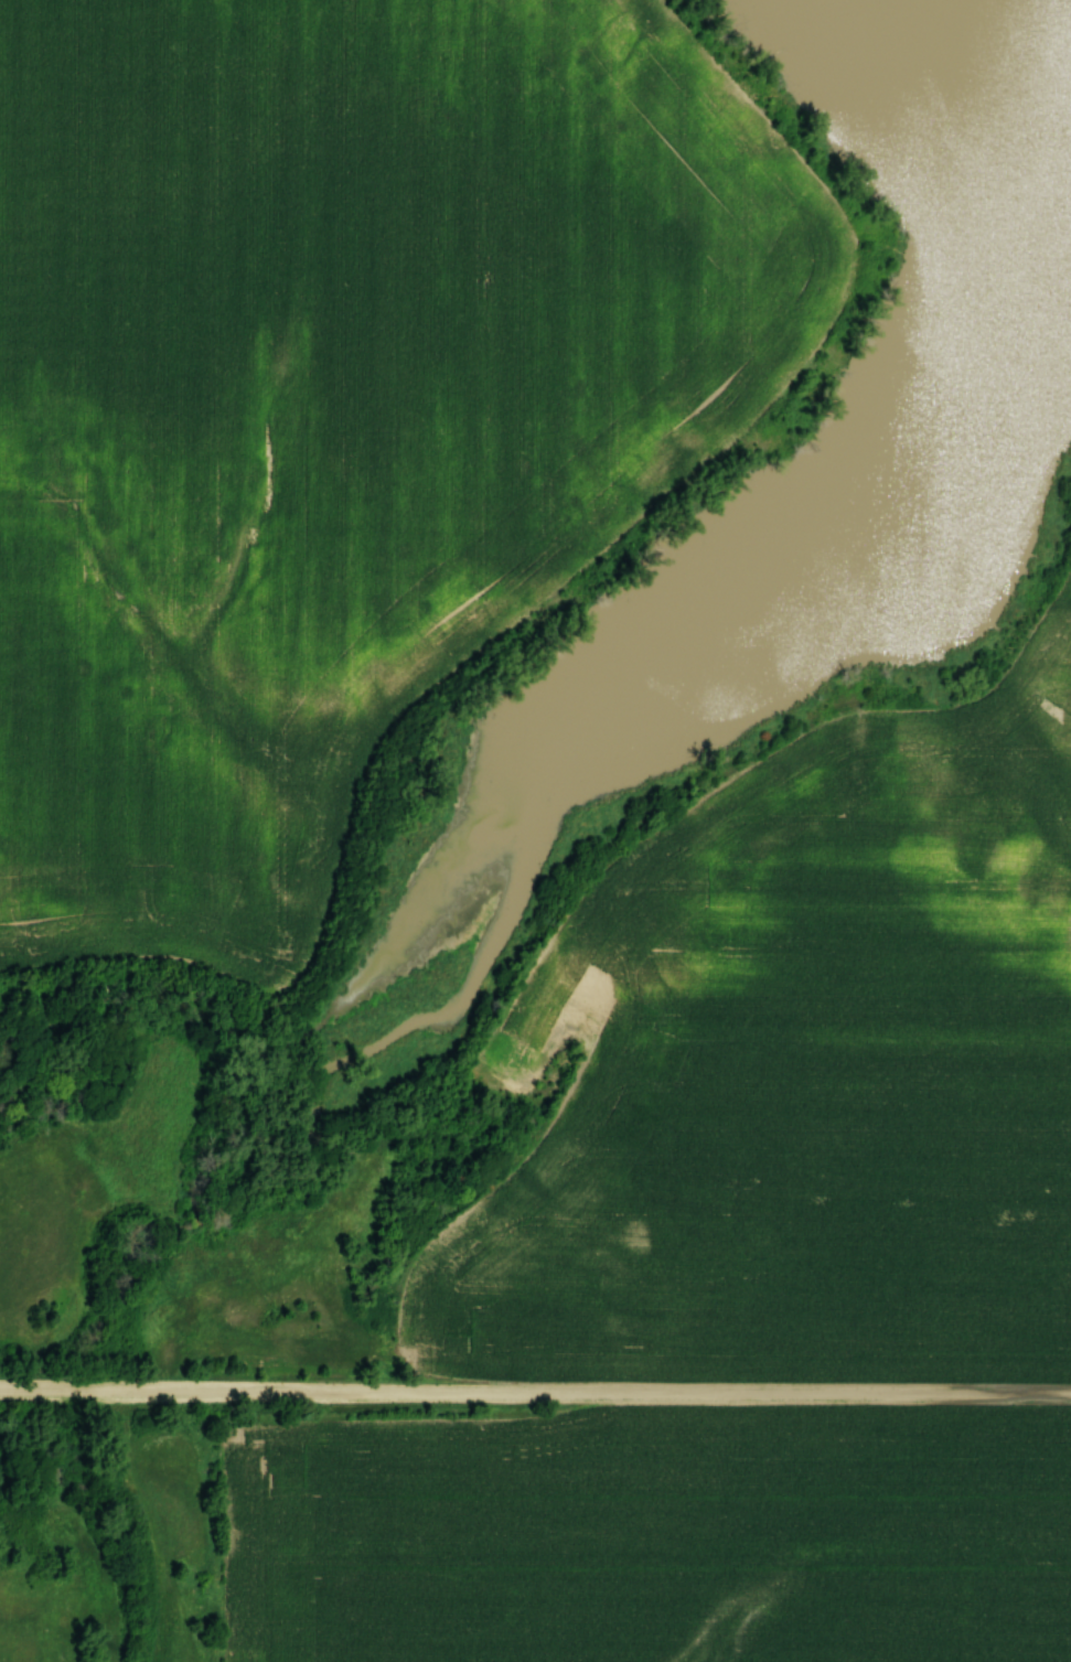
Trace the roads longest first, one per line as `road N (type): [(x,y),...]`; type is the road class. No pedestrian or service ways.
road 1 (residential): [(1070,1400),(0,1391)]

